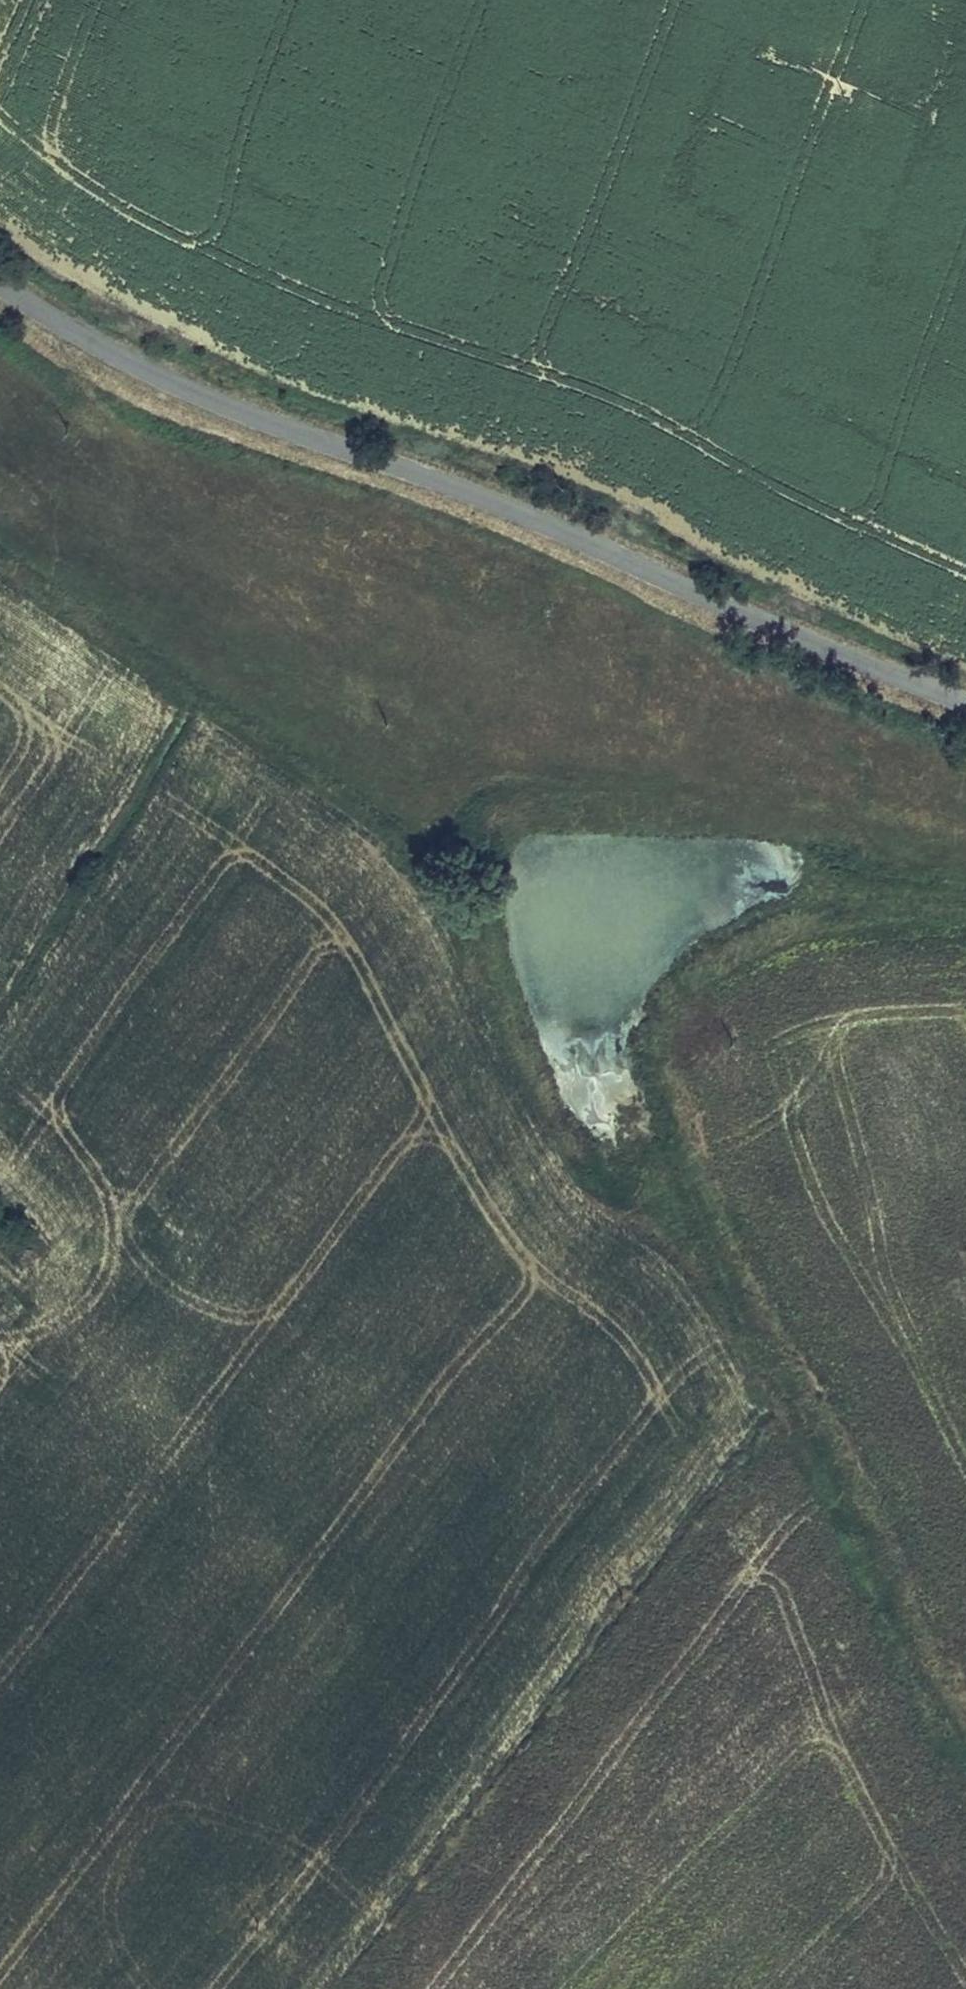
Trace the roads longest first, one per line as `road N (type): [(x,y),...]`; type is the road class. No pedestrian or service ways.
road 1 (tertiary): [(965,697),(527,508),(203,391),(0,281)]

